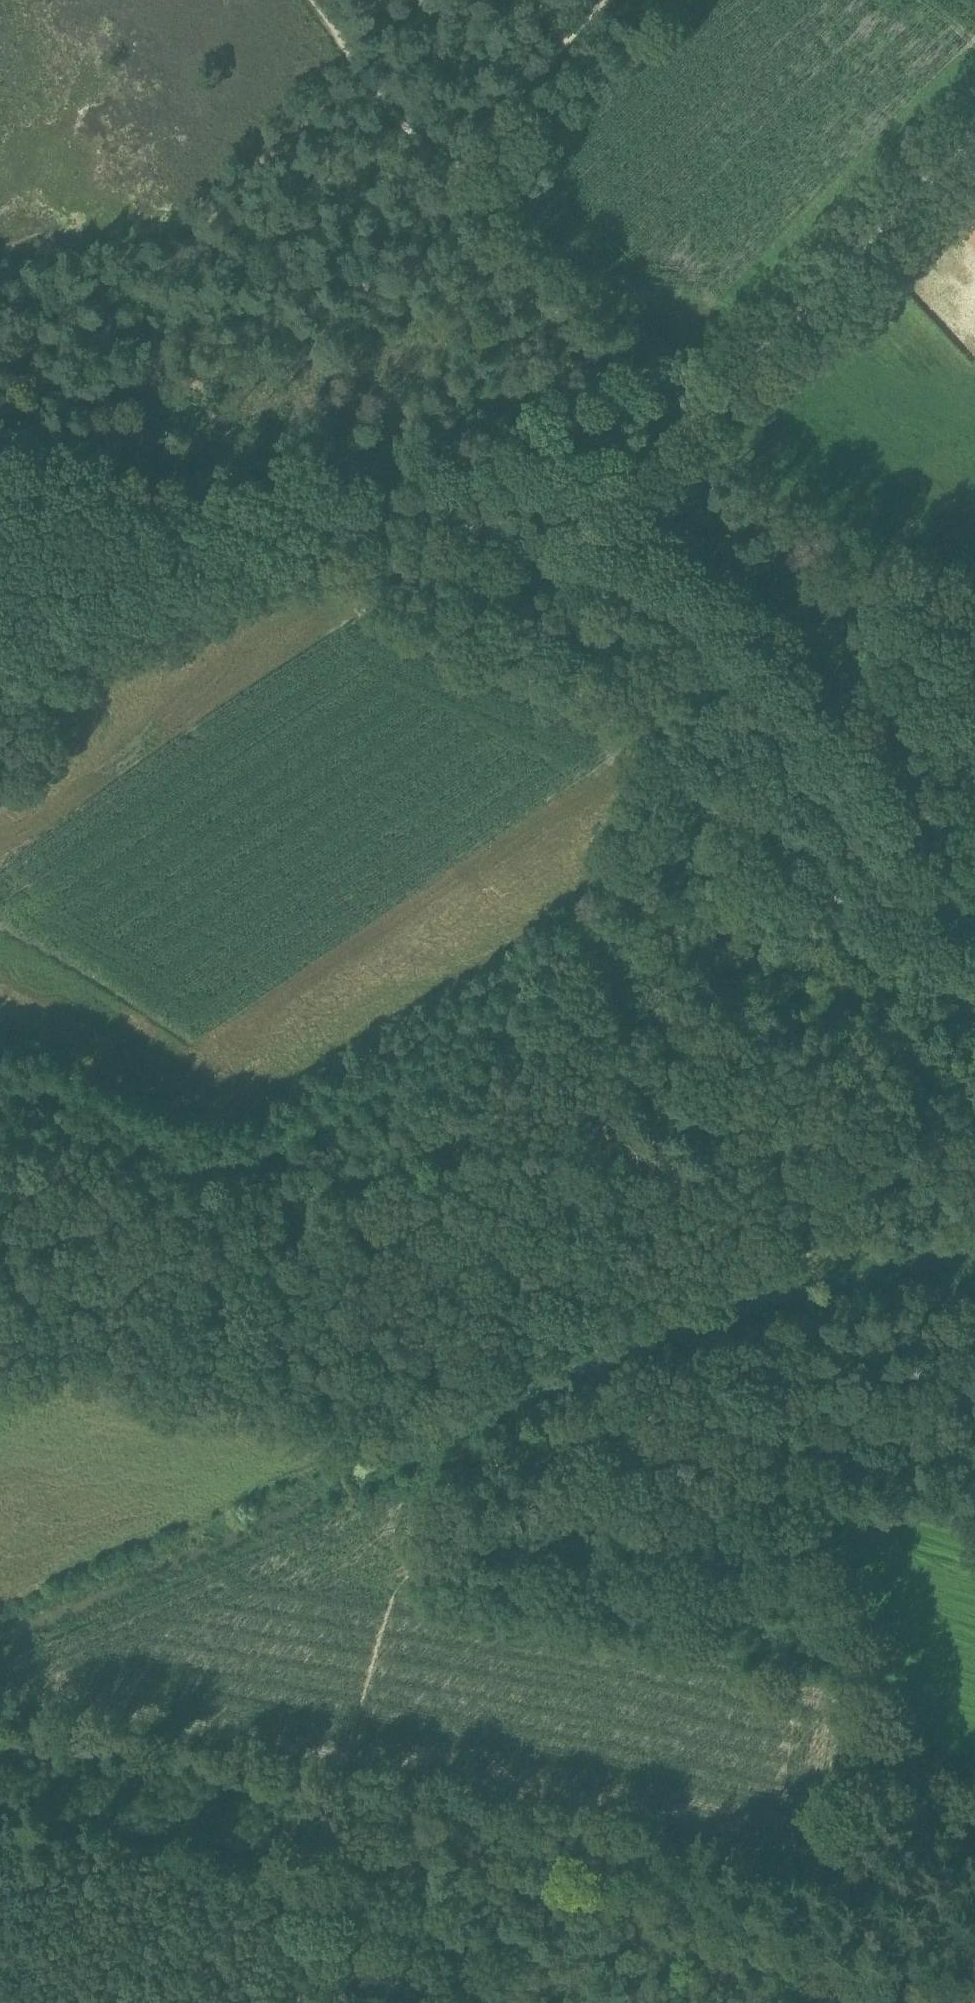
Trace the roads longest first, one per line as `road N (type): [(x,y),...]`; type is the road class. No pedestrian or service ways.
road 1 (unclassified): [(974,948),(855,819),(687,615),(594,544),(454,517),(98,509),(0,486)]
road 2 (track): [(405,136),(434,180),(598,0)]
road 3 (track): [(312,1850),(307,2002)]

